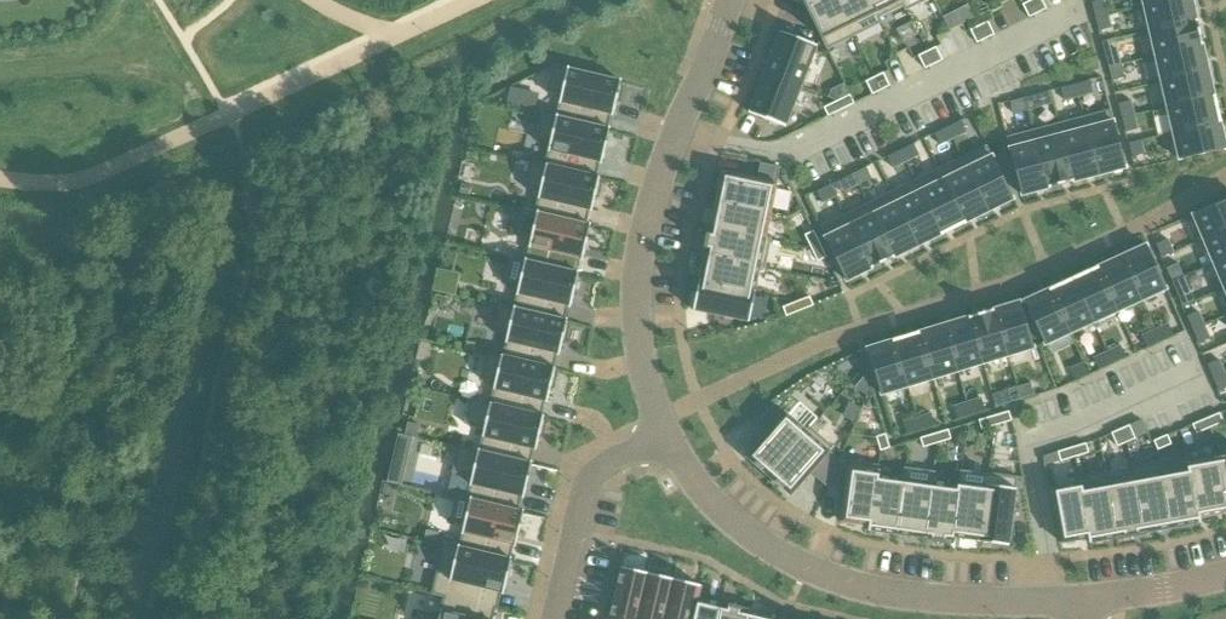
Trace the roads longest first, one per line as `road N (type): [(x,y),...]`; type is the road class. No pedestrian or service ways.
road 1 (residential): [(1225,176),(1016,286),(815,348),(658,417)]
road 2 (residential): [(667,438),(728,517),(763,545),(855,586),(995,601),(1085,600)]
road 3 (residential): [(733,0),(664,156),(633,287),(658,417)]
road 4 (residential): [(667,438),(587,480),(555,618)]
road 5 (residential): [(1085,600),(1225,575)]

